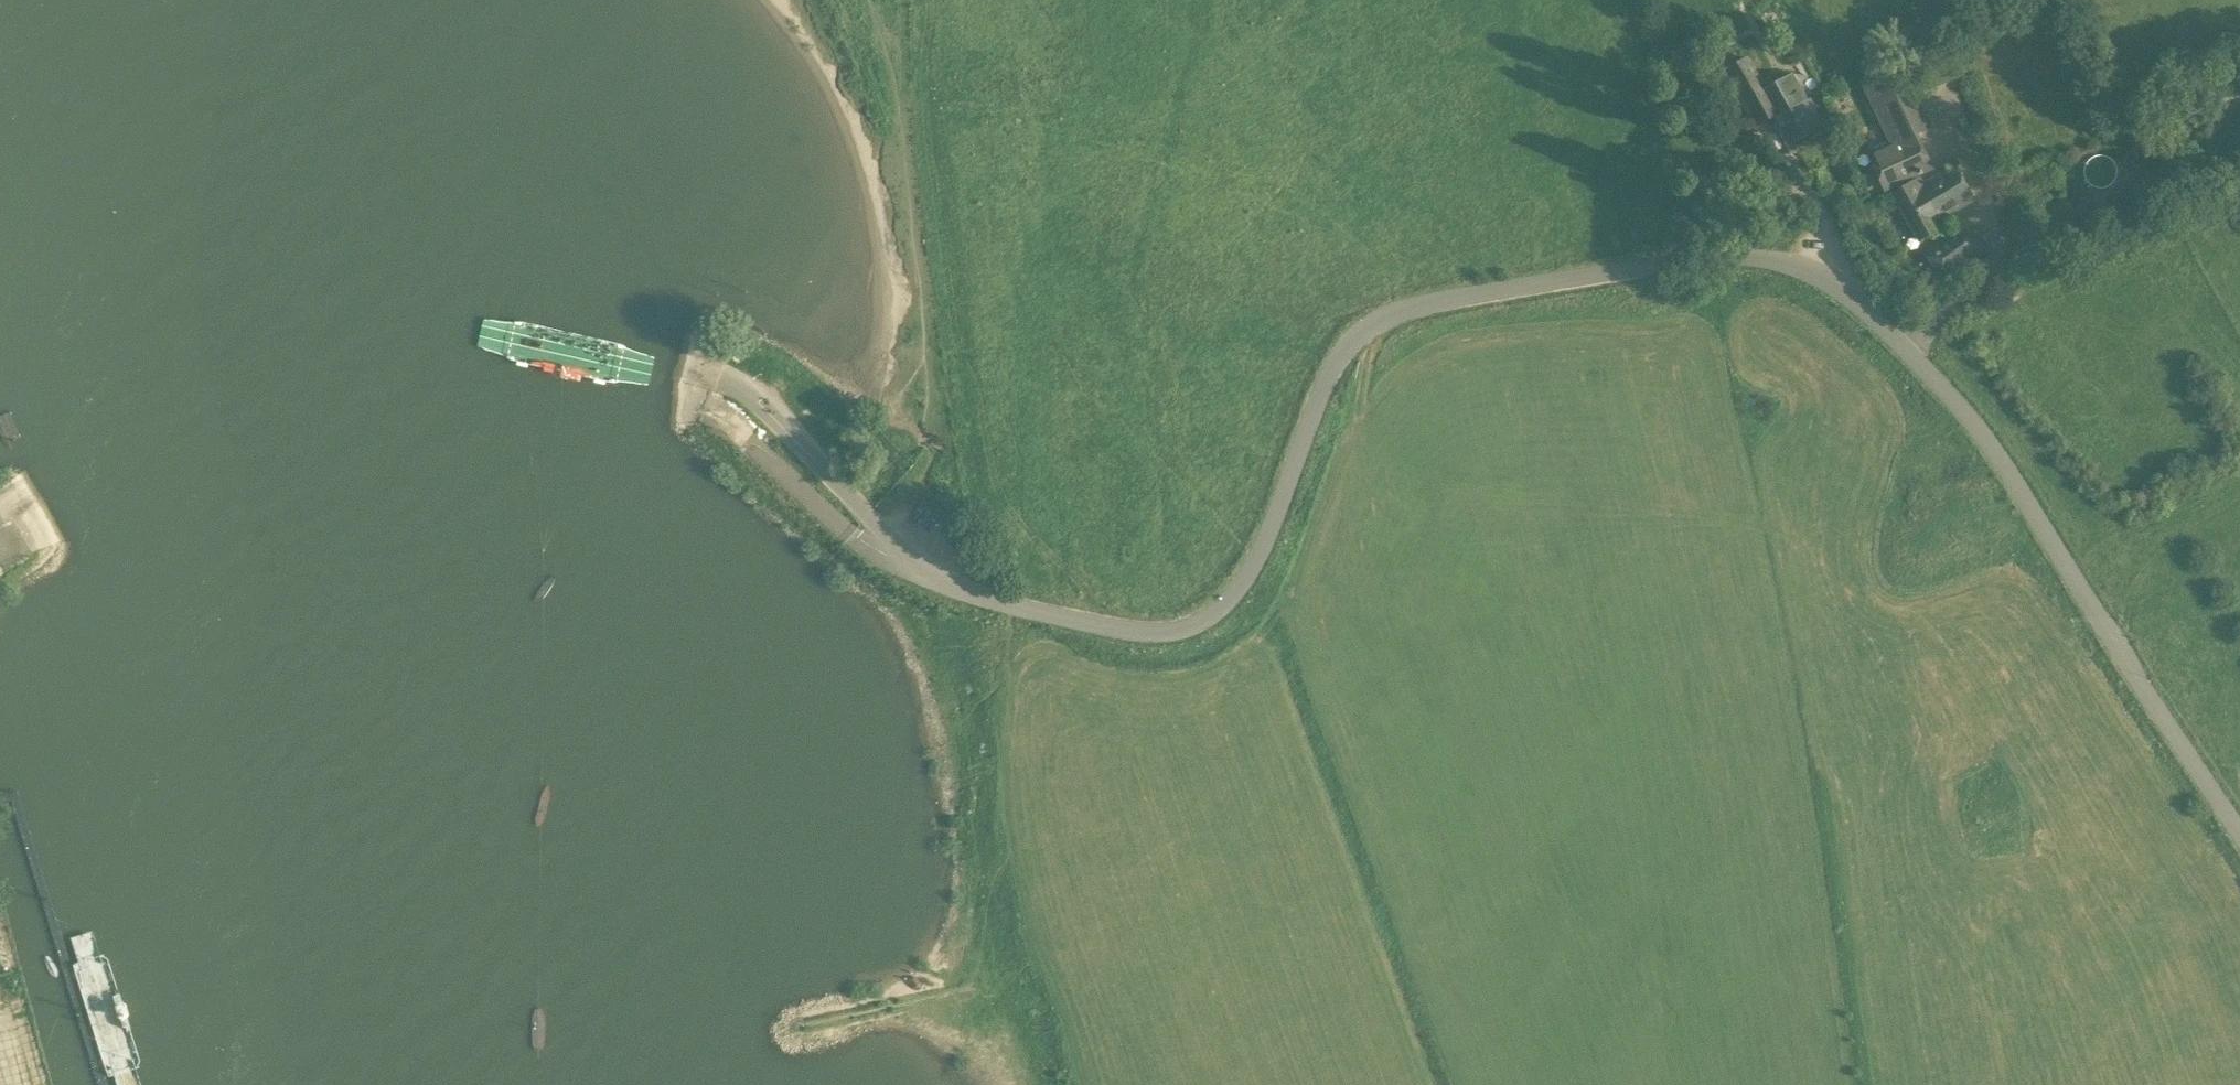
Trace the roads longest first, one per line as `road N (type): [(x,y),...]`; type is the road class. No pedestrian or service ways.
road 1 (tertiary): [(686,376),(725,398),(865,533),(950,589),(1117,631),(1182,631),(1221,608),(1251,572),(1334,366),(1364,332),(1404,313),(1669,261),(1757,257)]
road 2 (tertiary): [(2239,836),(2010,475),(1905,348),(1826,281),(1757,257)]

